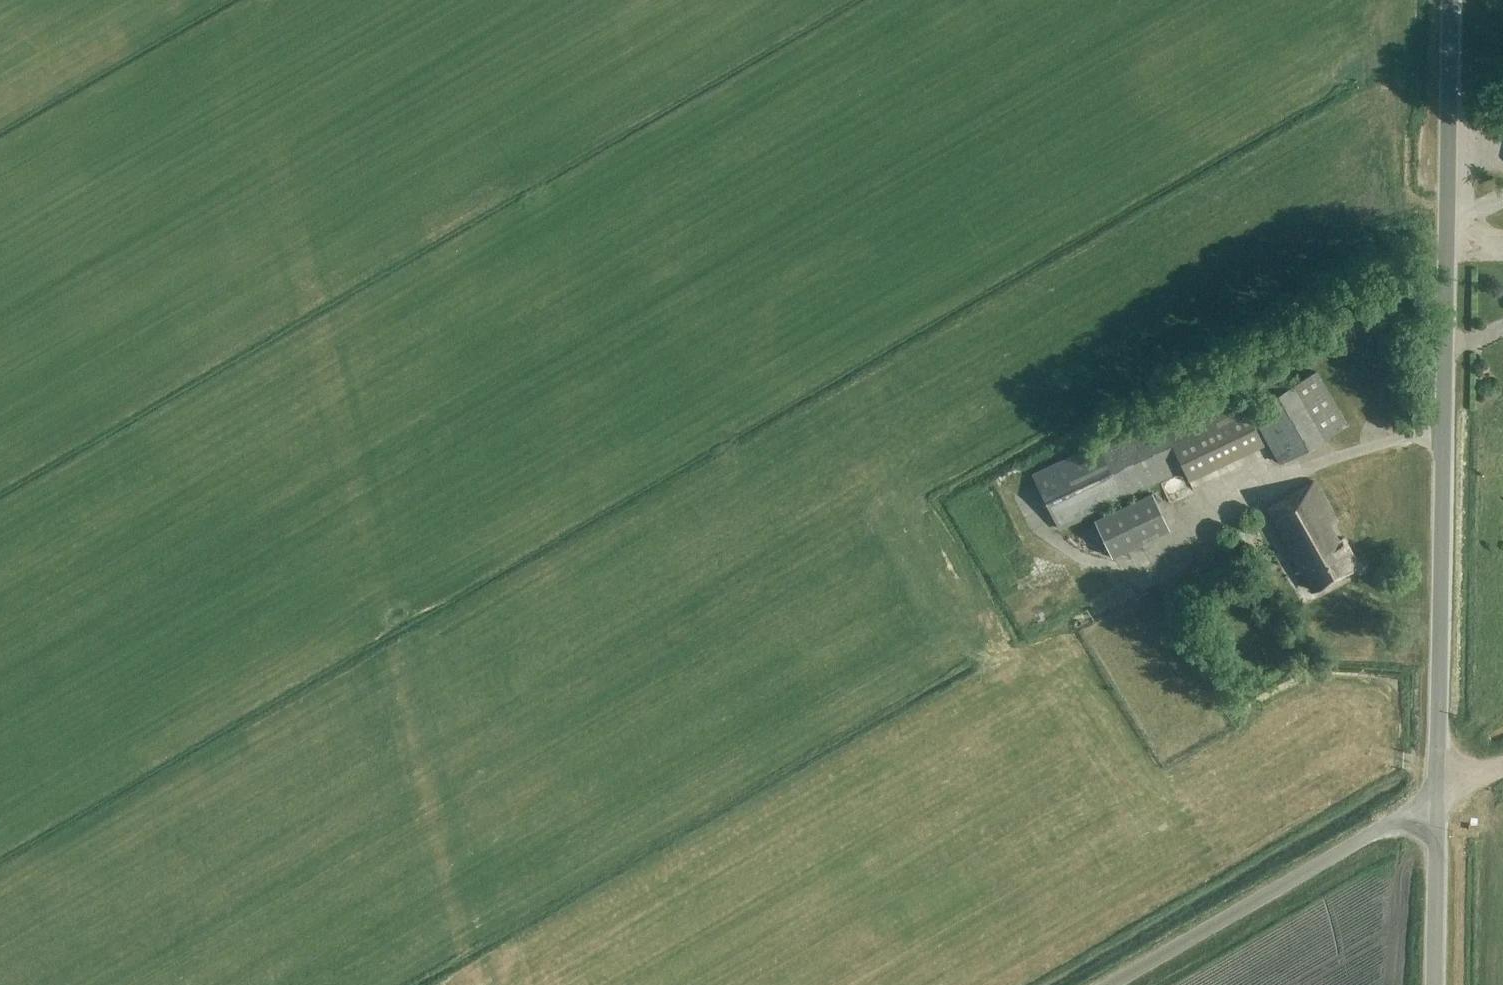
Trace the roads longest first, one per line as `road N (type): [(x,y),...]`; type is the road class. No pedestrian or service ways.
road 1 (unclassified): [(1436,797),(1451,0)]
road 2 (unclassified): [(1109,984),(1436,797)]
road 3 (unclassified): [(1433,984),(1436,797)]

